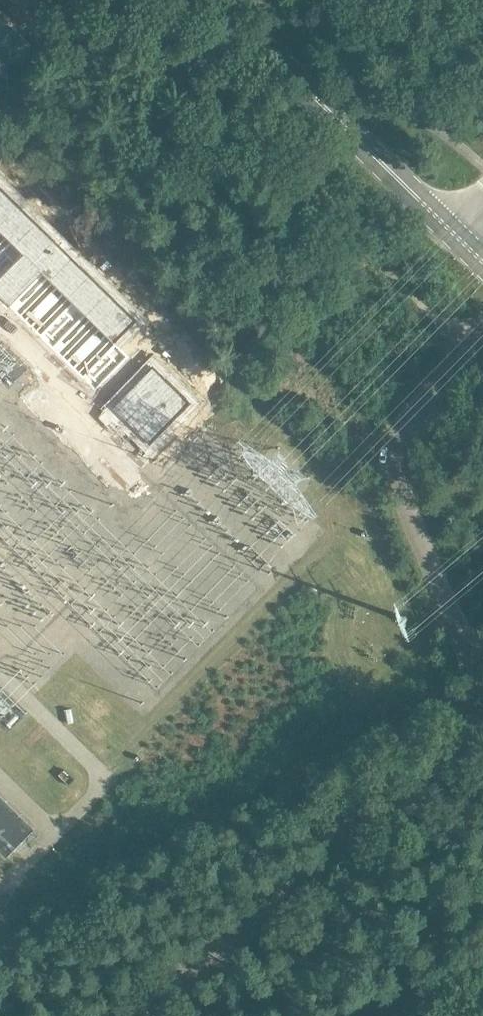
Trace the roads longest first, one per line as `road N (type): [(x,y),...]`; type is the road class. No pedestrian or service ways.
road 1 (unclassified): [(127,1015),(365,836),(461,751),(471,732),(478,697),(398,456),(407,421),(482,327)]
road 2 (primary): [(449,228),(212,0)]

